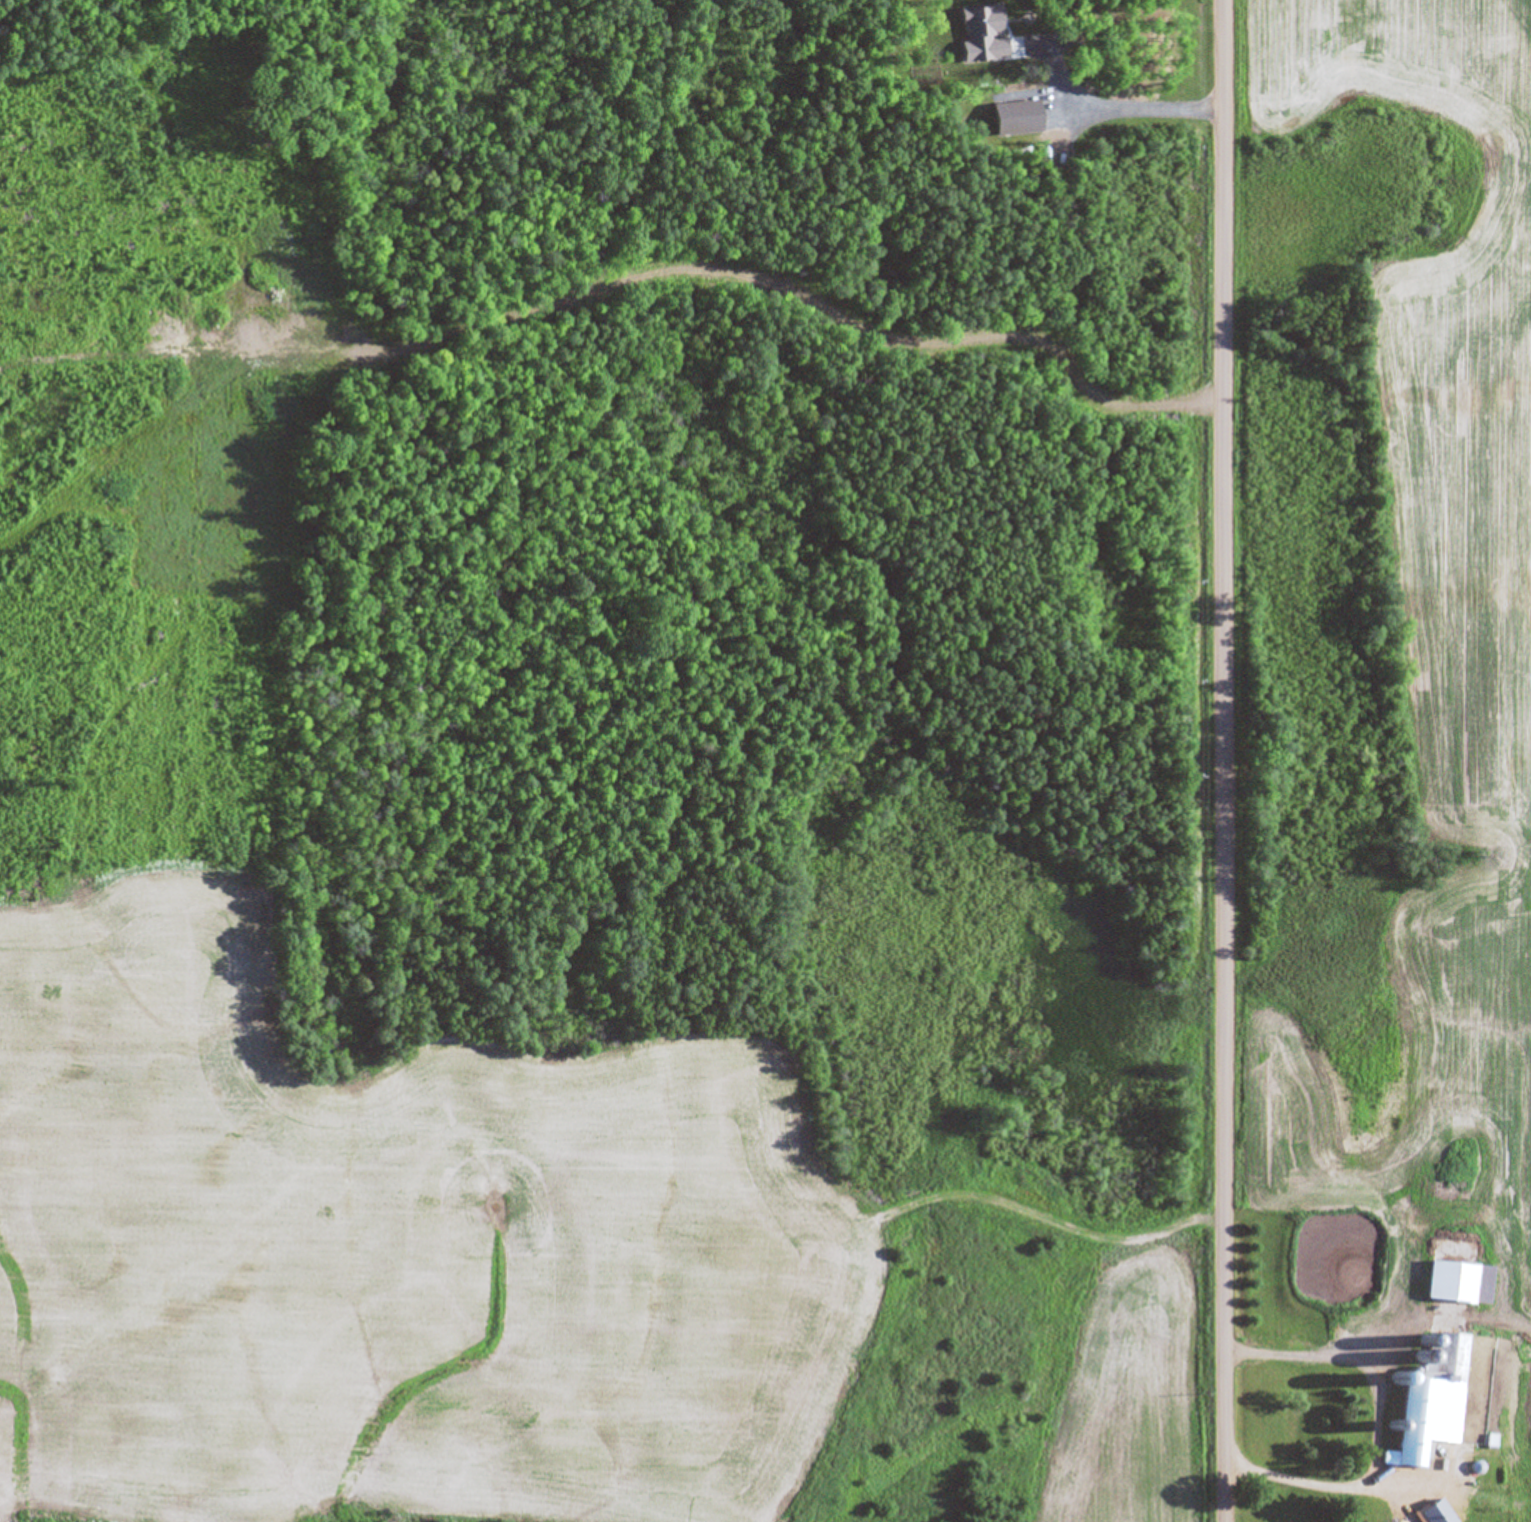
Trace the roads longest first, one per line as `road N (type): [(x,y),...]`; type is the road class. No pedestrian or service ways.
road 1 (residential): [(1219,1521),(1214,0)]

